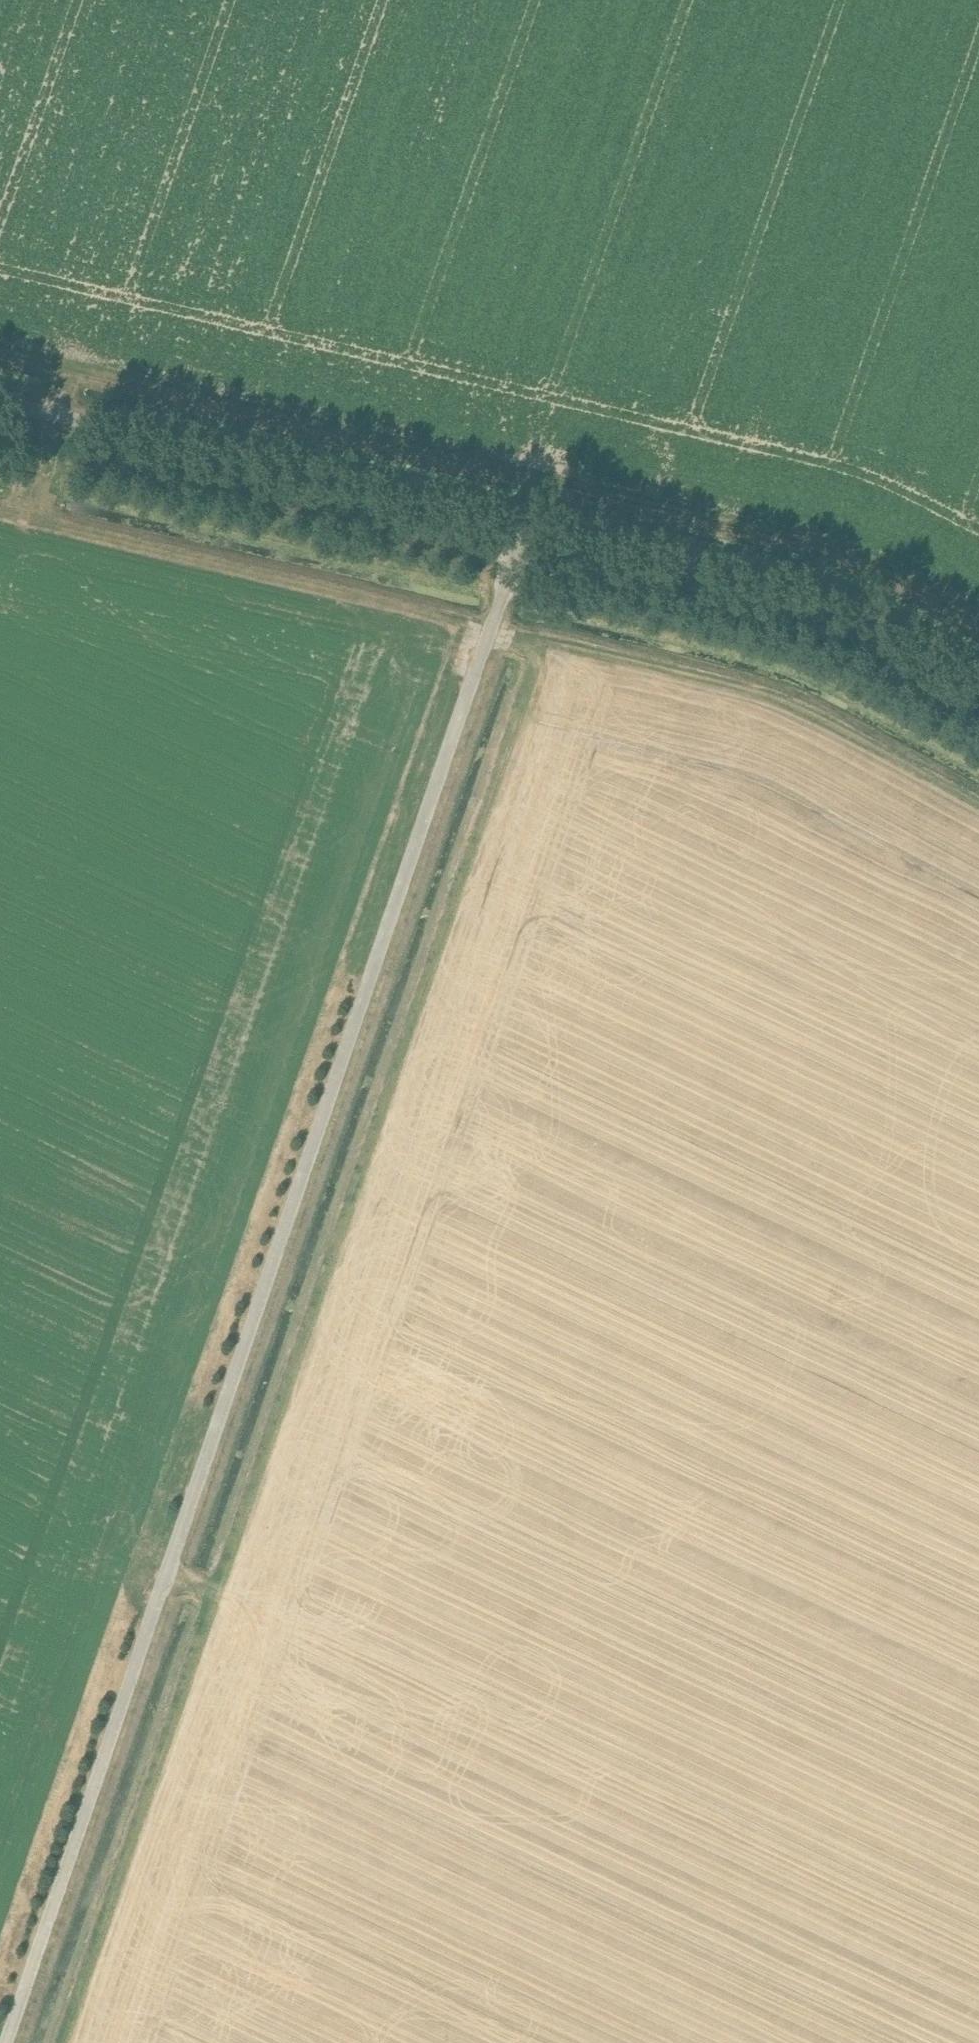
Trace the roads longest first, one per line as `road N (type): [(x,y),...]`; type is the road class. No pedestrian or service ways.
road 1 (track): [(5,2042),(546,479)]
road 2 (unclassified): [(978,680),(795,591),(0,403)]
road 3 (track): [(978,622),(808,541),(0,351)]
road 4 (track): [(0,513),(489,631)]
road 5 (track): [(30,520),(67,367)]

